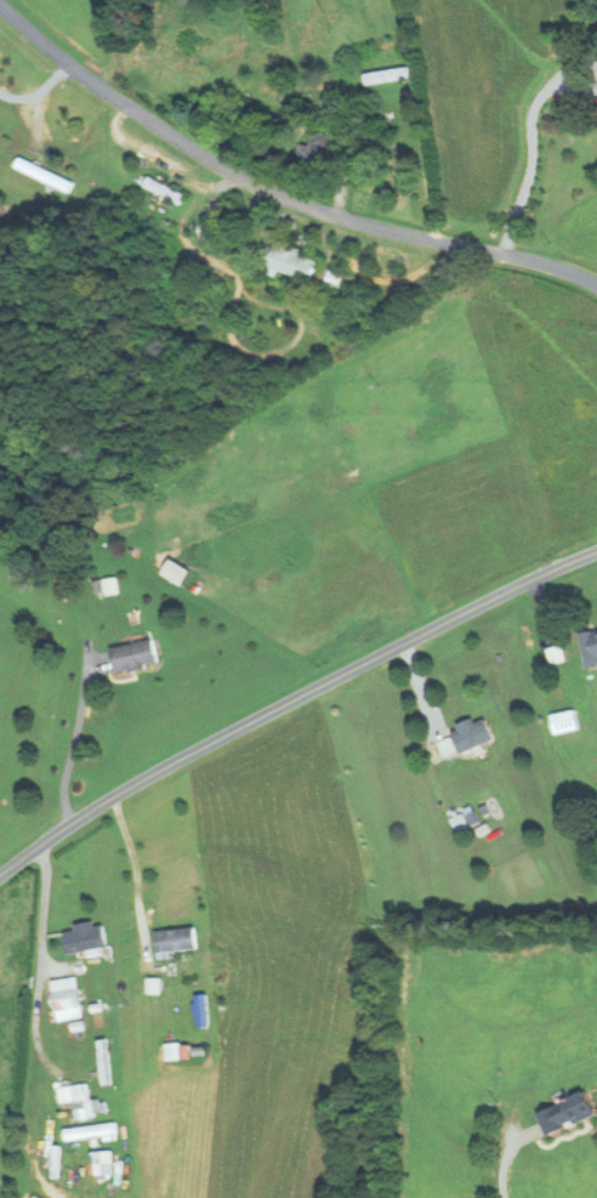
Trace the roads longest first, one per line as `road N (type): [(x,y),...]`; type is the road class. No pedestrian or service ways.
road 1 (residential): [(0,874),(144,774),(596,550)]
road 2 (residential): [(596,285),(550,263),(390,231),(229,170),(35,0)]

